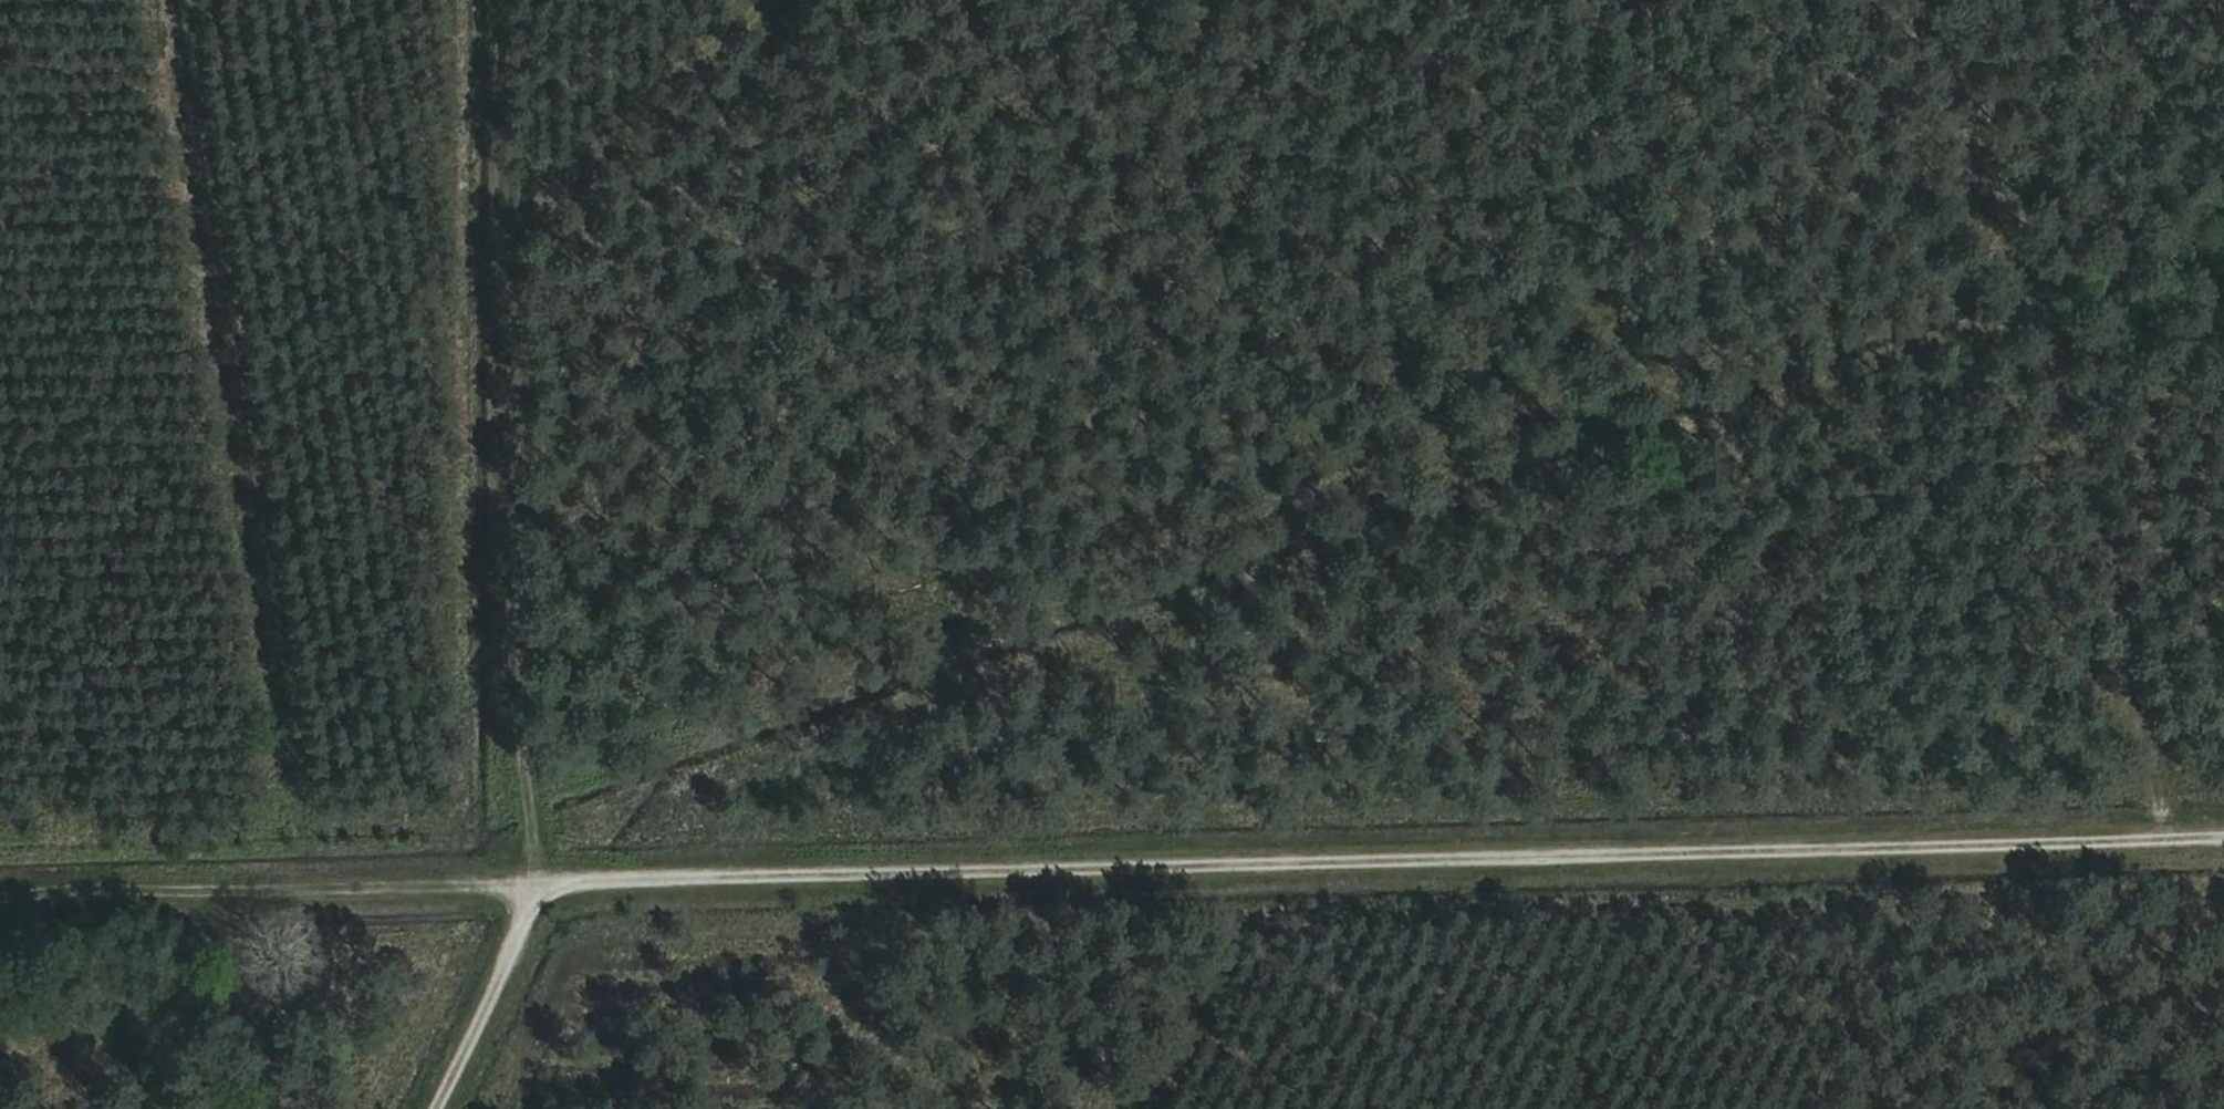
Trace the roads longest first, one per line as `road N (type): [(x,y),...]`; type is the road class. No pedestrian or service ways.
road 1 (track): [(0,896),(2223,849)]
road 2 (track): [(442,1108),(557,879)]

